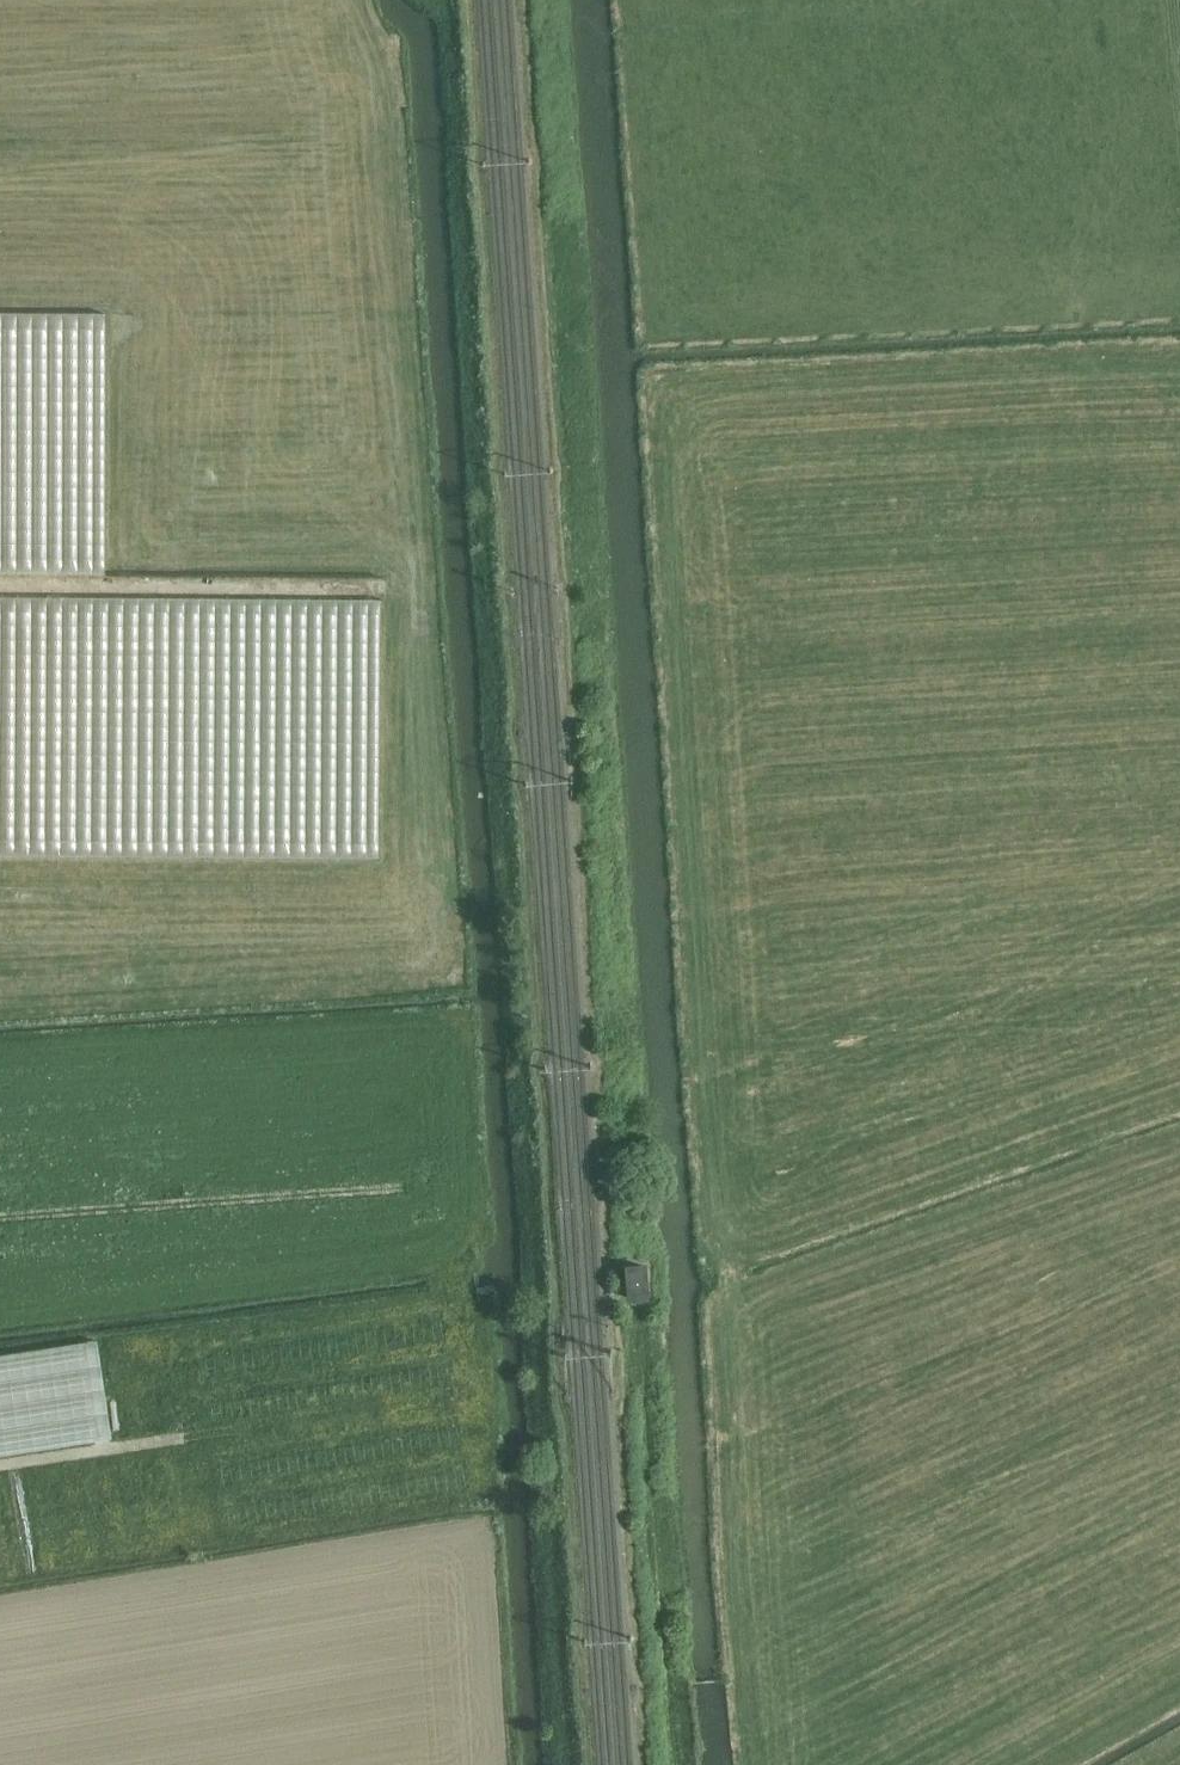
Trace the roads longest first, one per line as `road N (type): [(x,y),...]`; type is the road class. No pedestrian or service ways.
road 1 (track): [(0,1217),(396,1189)]
road 2 (track): [(0,1466),(181,1439)]

